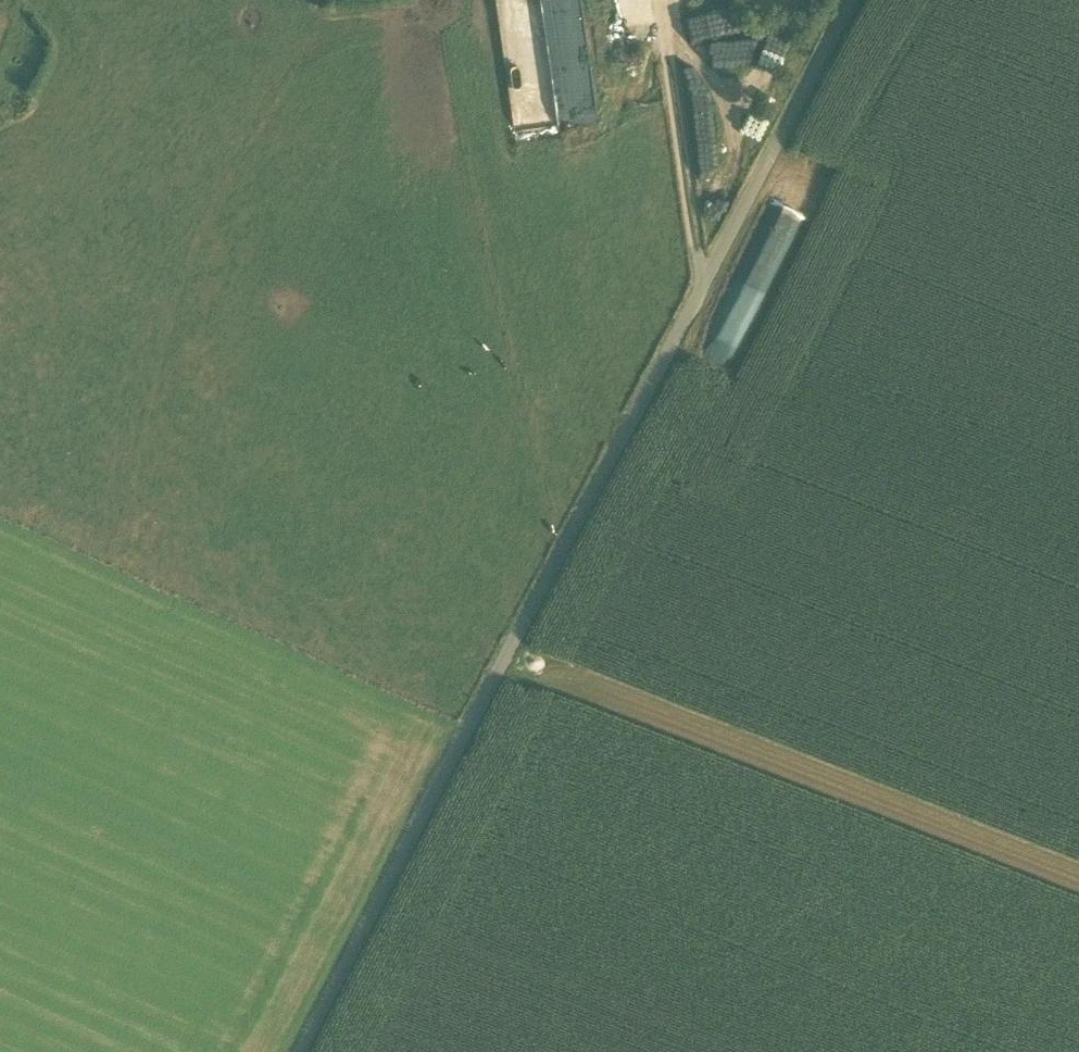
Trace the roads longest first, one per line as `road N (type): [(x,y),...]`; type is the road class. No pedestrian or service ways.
road 1 (unclassified): [(853,0),(300,1051)]
road 2 (track): [(702,288),(661,4)]

